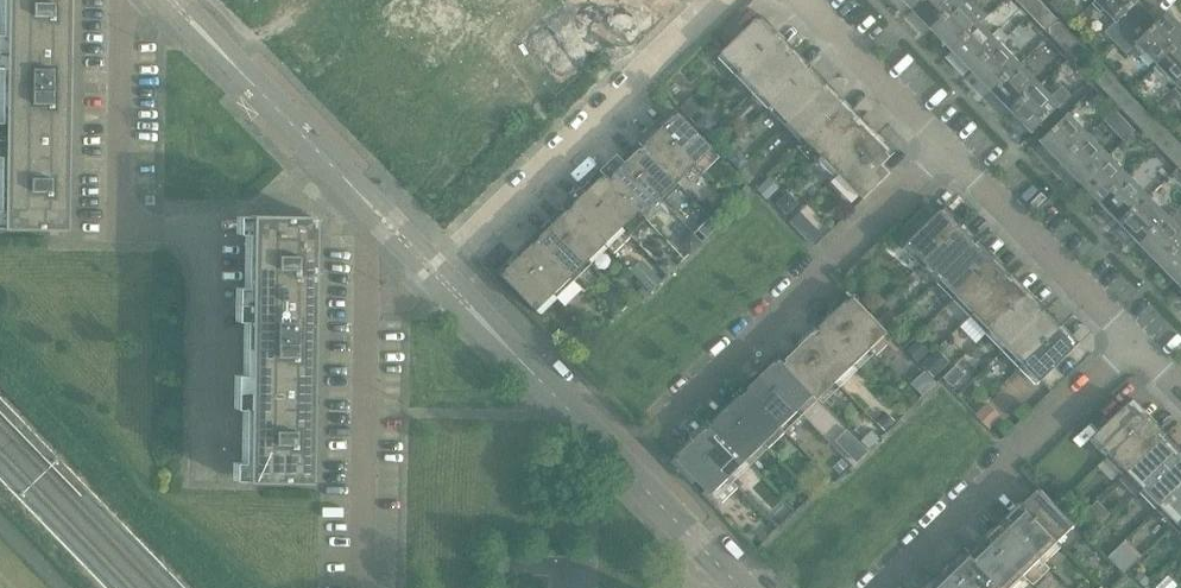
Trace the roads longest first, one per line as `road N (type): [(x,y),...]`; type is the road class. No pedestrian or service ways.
road 1 (residential): [(201,475),(204,233),(123,230),(129,0)]
road 2 (residential): [(664,427),(949,152)]
road 3 (residential): [(359,587),(367,202)]
road 4 (tertiary): [(744,587),(482,323)]
road 5 (residential): [(878,587),(1136,340)]
road 6 (residential): [(459,246),(715,0)]
road 7 (tertiary): [(367,202),(174,0)]
road 8 (residential): [(949,152),(1136,340)]
road 9 (residential): [(797,0),(949,152)]
road 10 (tertiary): [(482,323),(441,254),(367,202)]
road 11 (tertiary): [(367,202),(482,323)]

